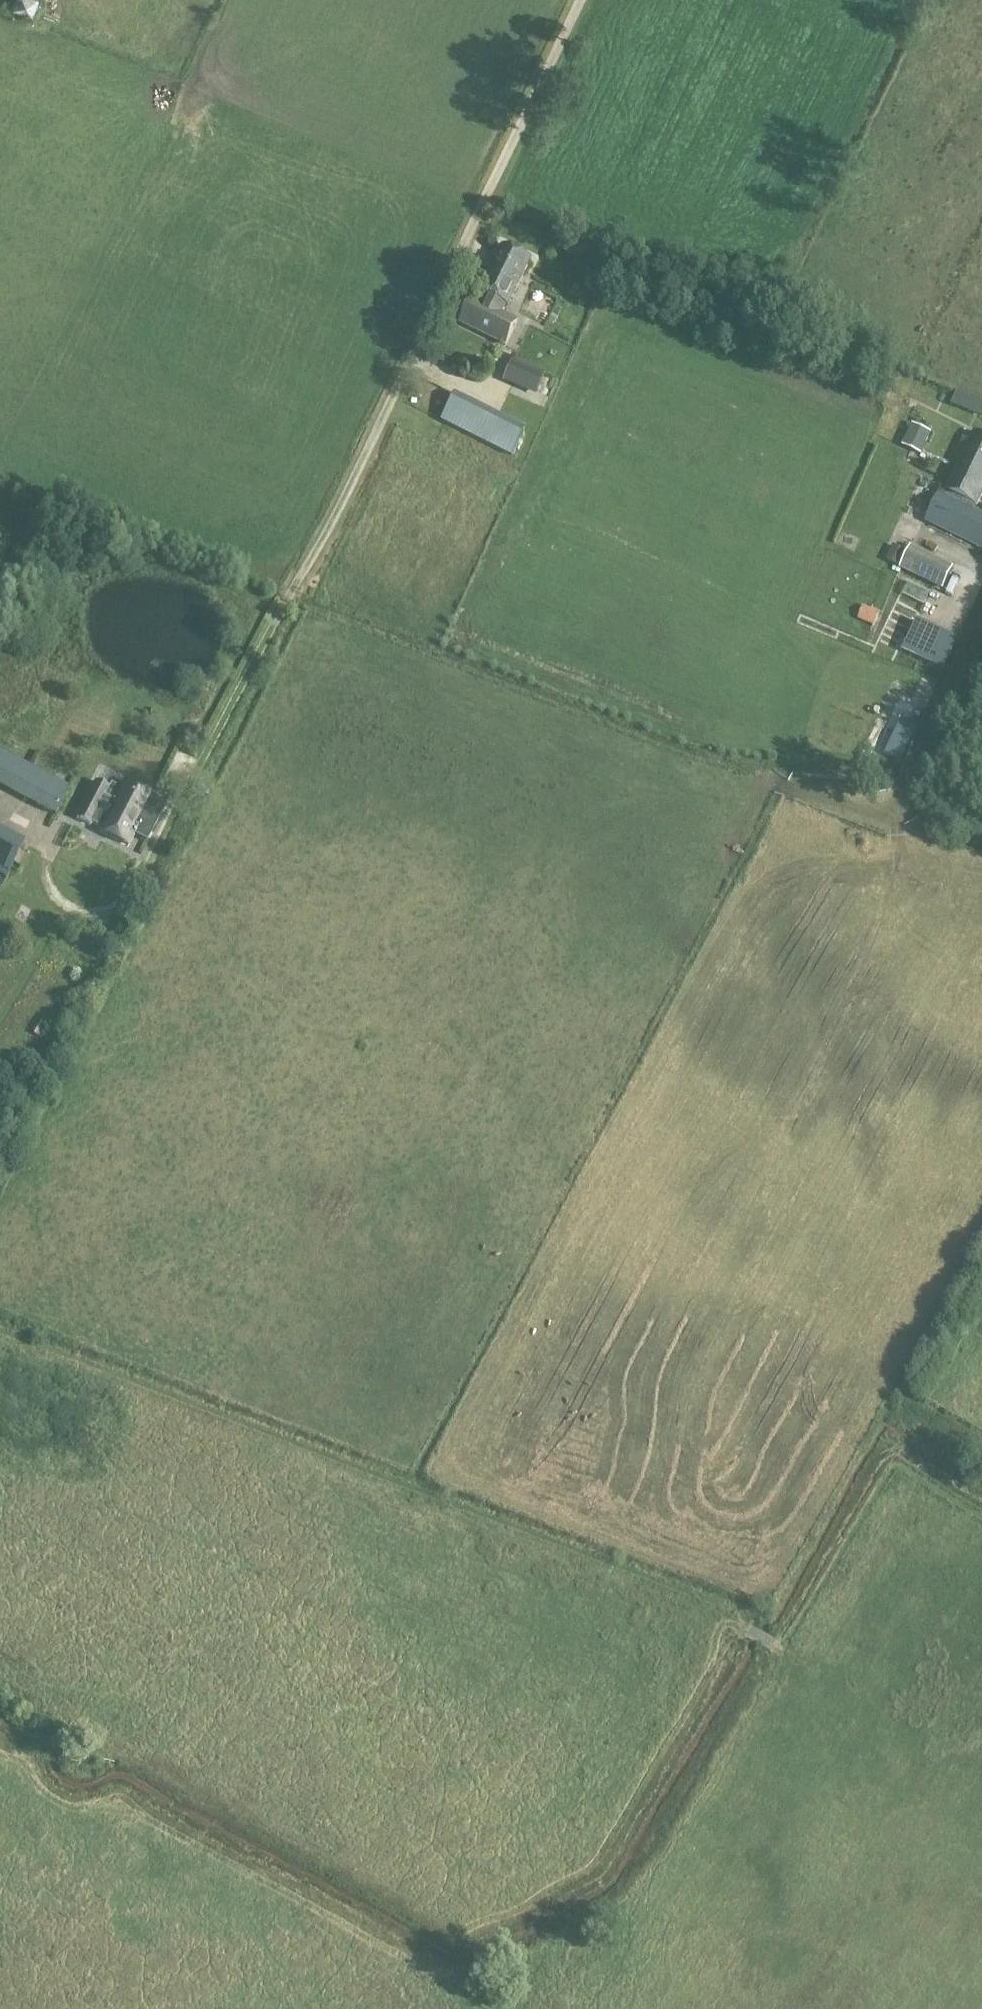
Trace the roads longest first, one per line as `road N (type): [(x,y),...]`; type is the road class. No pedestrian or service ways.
road 1 (track): [(581,0),(373,441),(283,604)]

